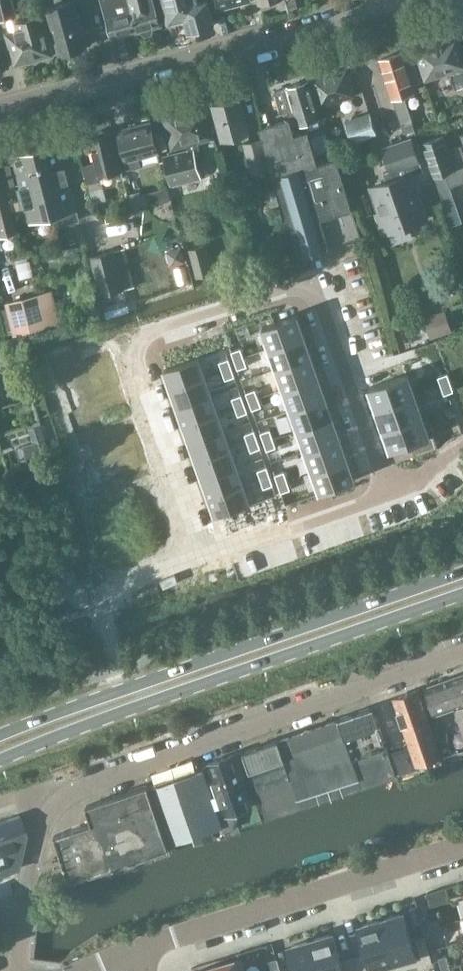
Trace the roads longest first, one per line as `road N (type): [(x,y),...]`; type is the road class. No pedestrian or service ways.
road 1 (residential): [(385,493),(313,285),(129,348),(201,556)]
road 2 (residential): [(17,970),(40,833),(65,796),(462,654)]
road 3 (residential): [(0,107),(376,0)]
road 4 (primary): [(462,571),(127,689)]
road 5 (primary): [(134,707),(462,592)]
road 6 (residential): [(139,950),(462,843)]
road 7 (residential): [(127,689),(106,608),(116,592),(201,556)]
road 8 (residential): [(201,556),(385,493)]
road 9 (primary): [(0,762),(134,707)]
road 10 (primary): [(127,689),(0,736)]

